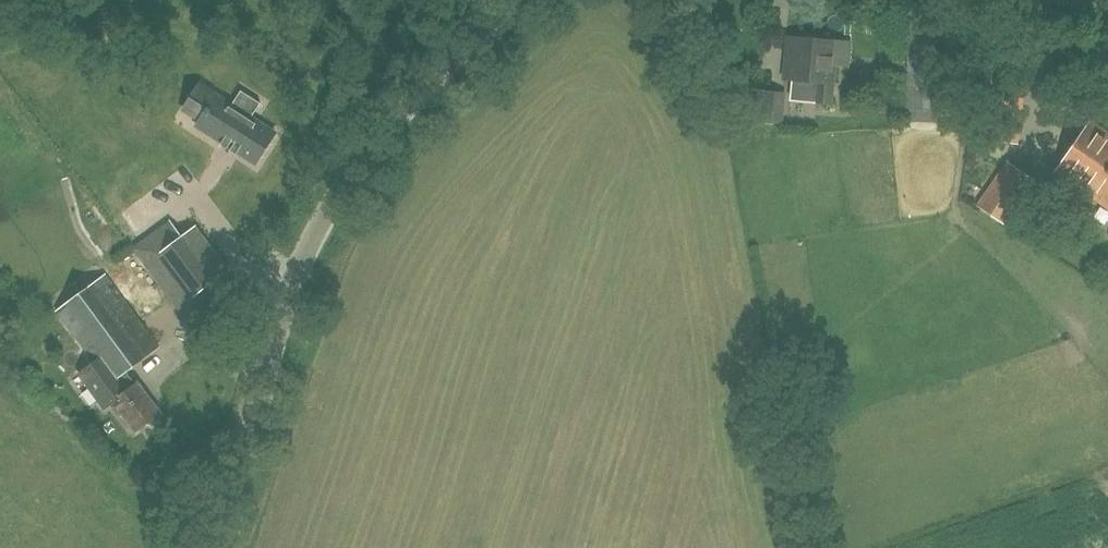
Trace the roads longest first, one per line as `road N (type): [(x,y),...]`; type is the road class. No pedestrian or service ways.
road 1 (unclassified): [(221,547),(301,253),(397,119),(505,0)]
road 2 (track): [(142,34),(363,99),(397,119)]

